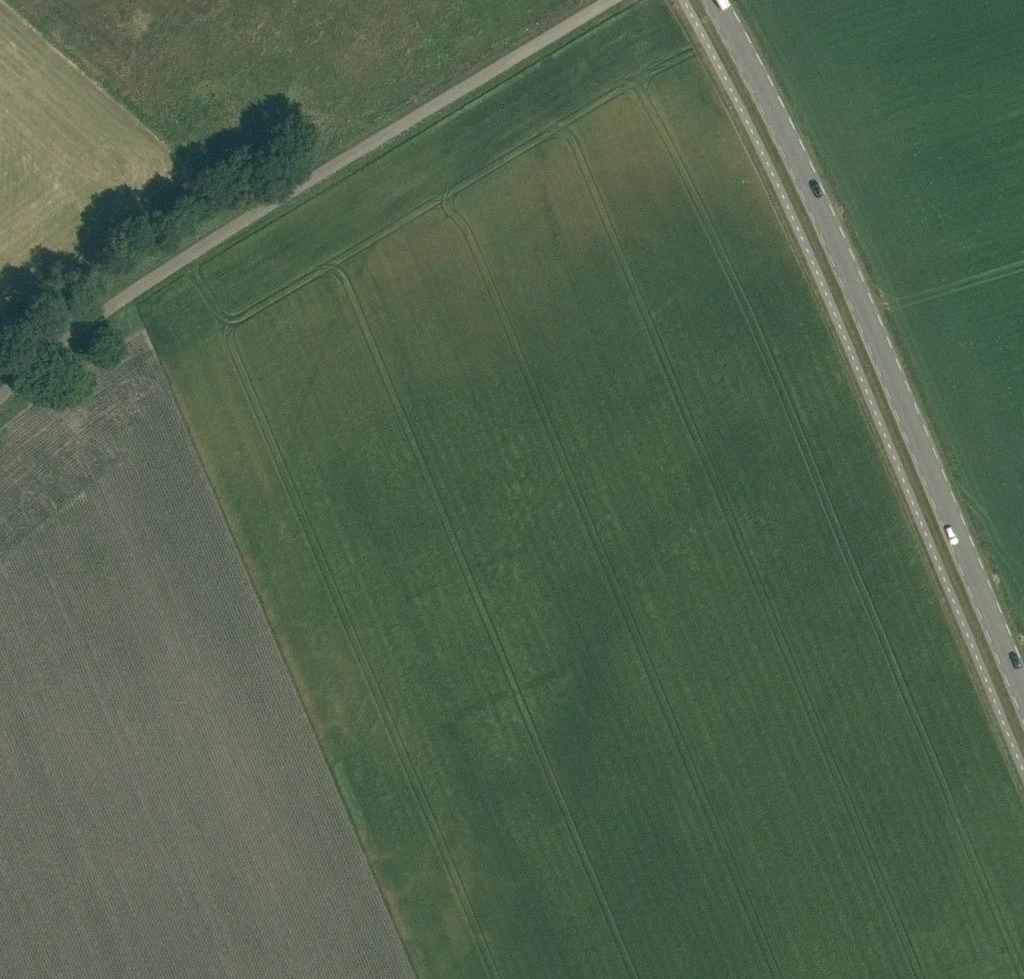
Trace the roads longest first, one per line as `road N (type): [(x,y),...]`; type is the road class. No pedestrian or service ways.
road 1 (primary): [(1023,697),(848,276),(715,0)]
road 2 (unclassified): [(0,385),(83,319),(609,0)]

